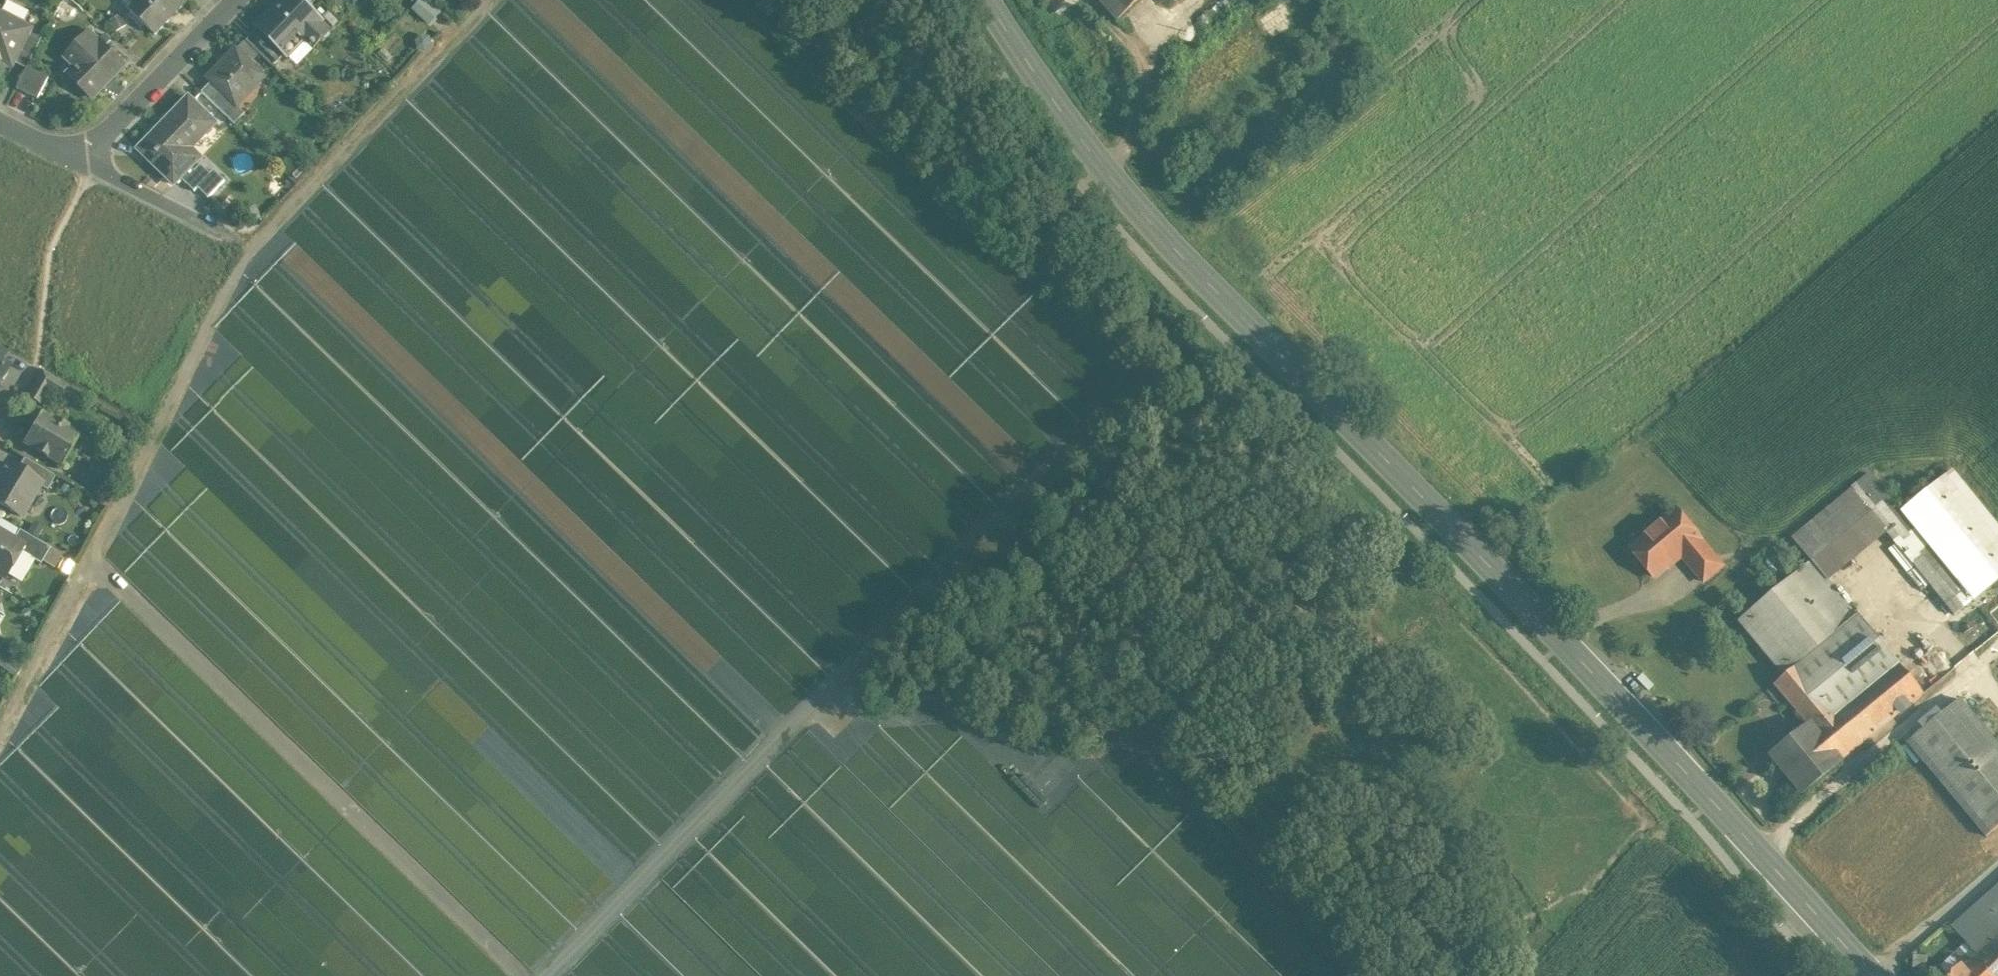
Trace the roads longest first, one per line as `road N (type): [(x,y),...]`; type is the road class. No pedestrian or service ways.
road 1 (secondary): [(1872,975),(1490,559),(1209,283),(1097,161),(991,0)]
road 2 (track): [(0,728),(255,248)]
road 3 (track): [(255,248),(489,0)]
road 4 (residential): [(234,0),(80,160)]
road 5 (residential): [(80,160),(228,234)]
road 6 (track): [(1880,975),(1997,871)]

